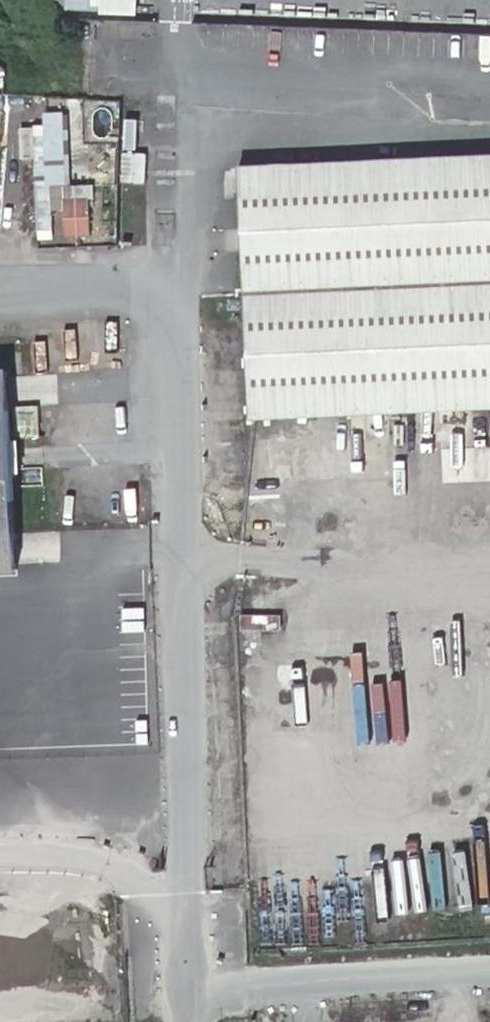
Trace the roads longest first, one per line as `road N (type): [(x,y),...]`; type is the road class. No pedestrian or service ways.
road 1 (unclassified): [(185,993),(189,864),(174,290)]
road 2 (unclassified): [(185,993),(489,973)]
road 3 (unclassified): [(1,295),(174,290)]
road 4 (unclassified): [(174,290),(171,167)]

